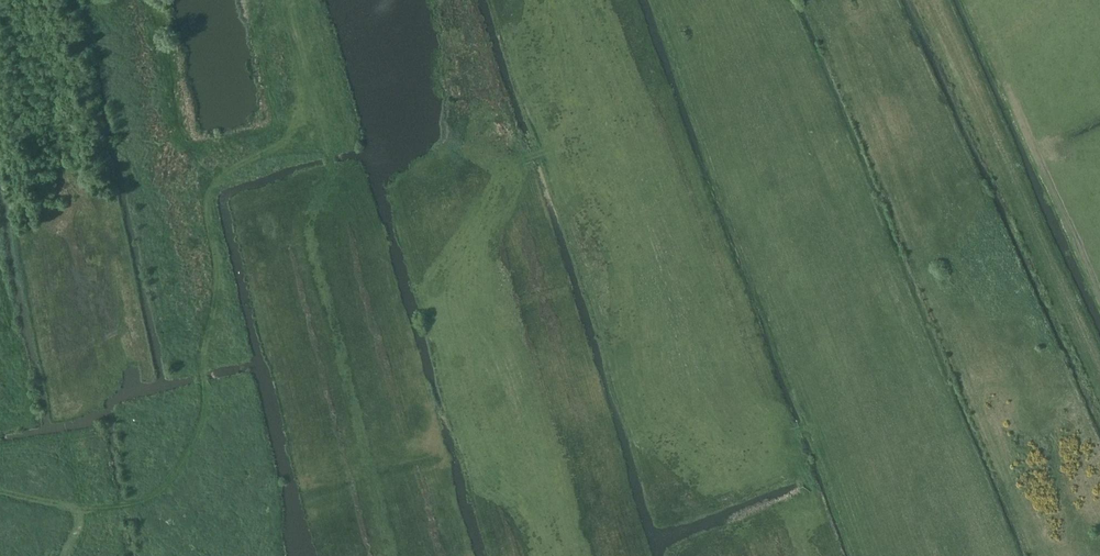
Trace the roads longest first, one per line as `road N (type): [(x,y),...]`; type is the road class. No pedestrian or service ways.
road 1 (track): [(314,114),(205,189),(220,281),(200,365),(205,392),(186,461),(157,498),(94,508),(5,493),(0,464)]
road 2 (track): [(933,0),(1099,376)]
road 3 (track): [(302,0),(314,114),(339,181),(316,244),(331,296)]
road 4 (track): [(388,555),(331,296)]

